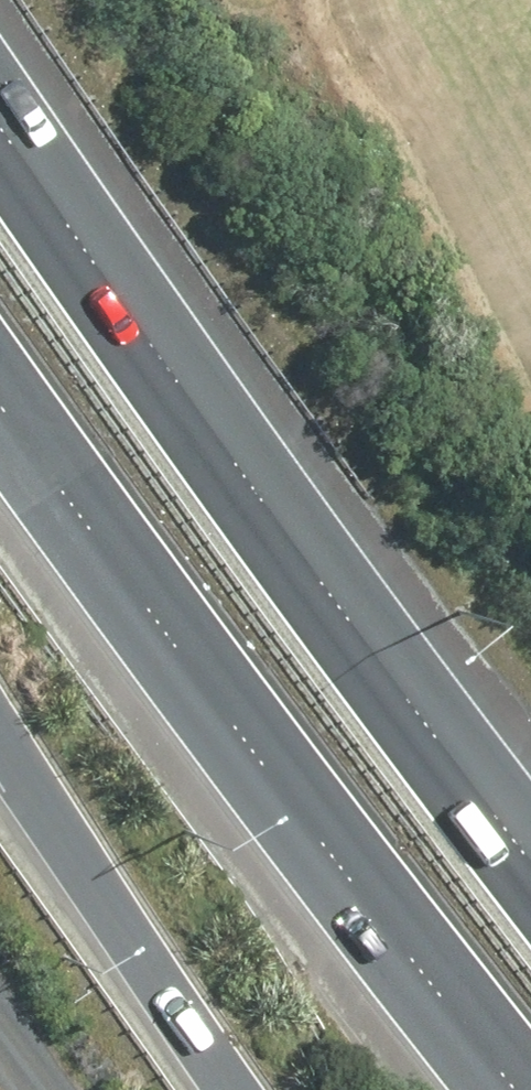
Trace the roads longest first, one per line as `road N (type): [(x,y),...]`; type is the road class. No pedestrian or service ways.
road 1 (motorway): [(0,149),(530,891)]
road 2 (motorway): [(493,1089),(0,424)]
road 3 (motorway): [(225,1089),(0,753)]

